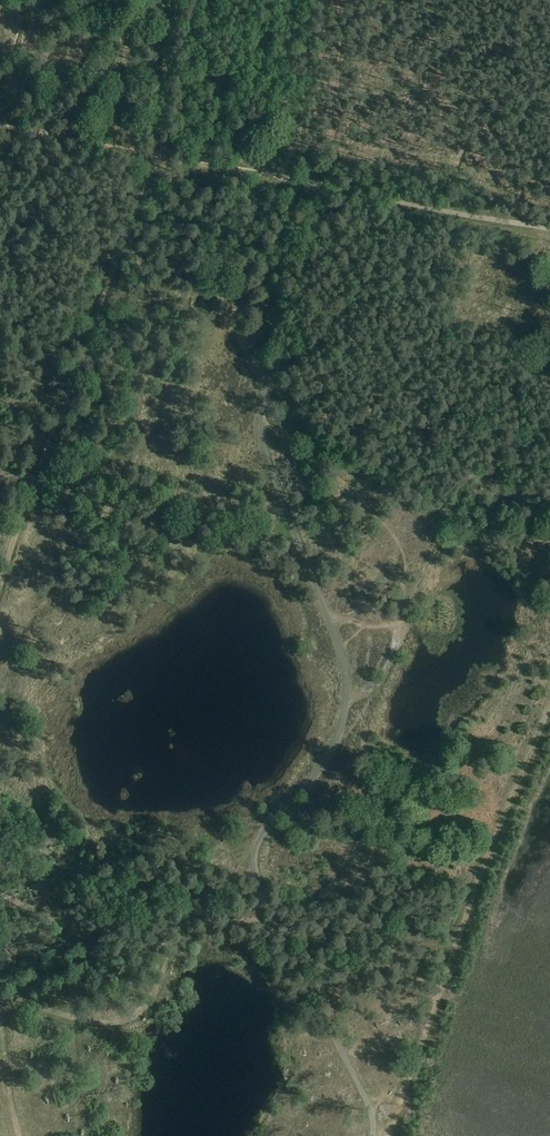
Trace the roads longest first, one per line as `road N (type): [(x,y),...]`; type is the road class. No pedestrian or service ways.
road 1 (track): [(175,0),(149,156),(0,572)]
road 2 (track): [(441,983),(549,703)]
road 3 (track): [(293,184),(0,125)]
road 4 (track): [(0,994),(103,1027),(156,985),(186,900)]
road 5 (track): [(549,237),(324,191)]
road 6 (track): [(372,1135),(398,1111),(441,983)]

